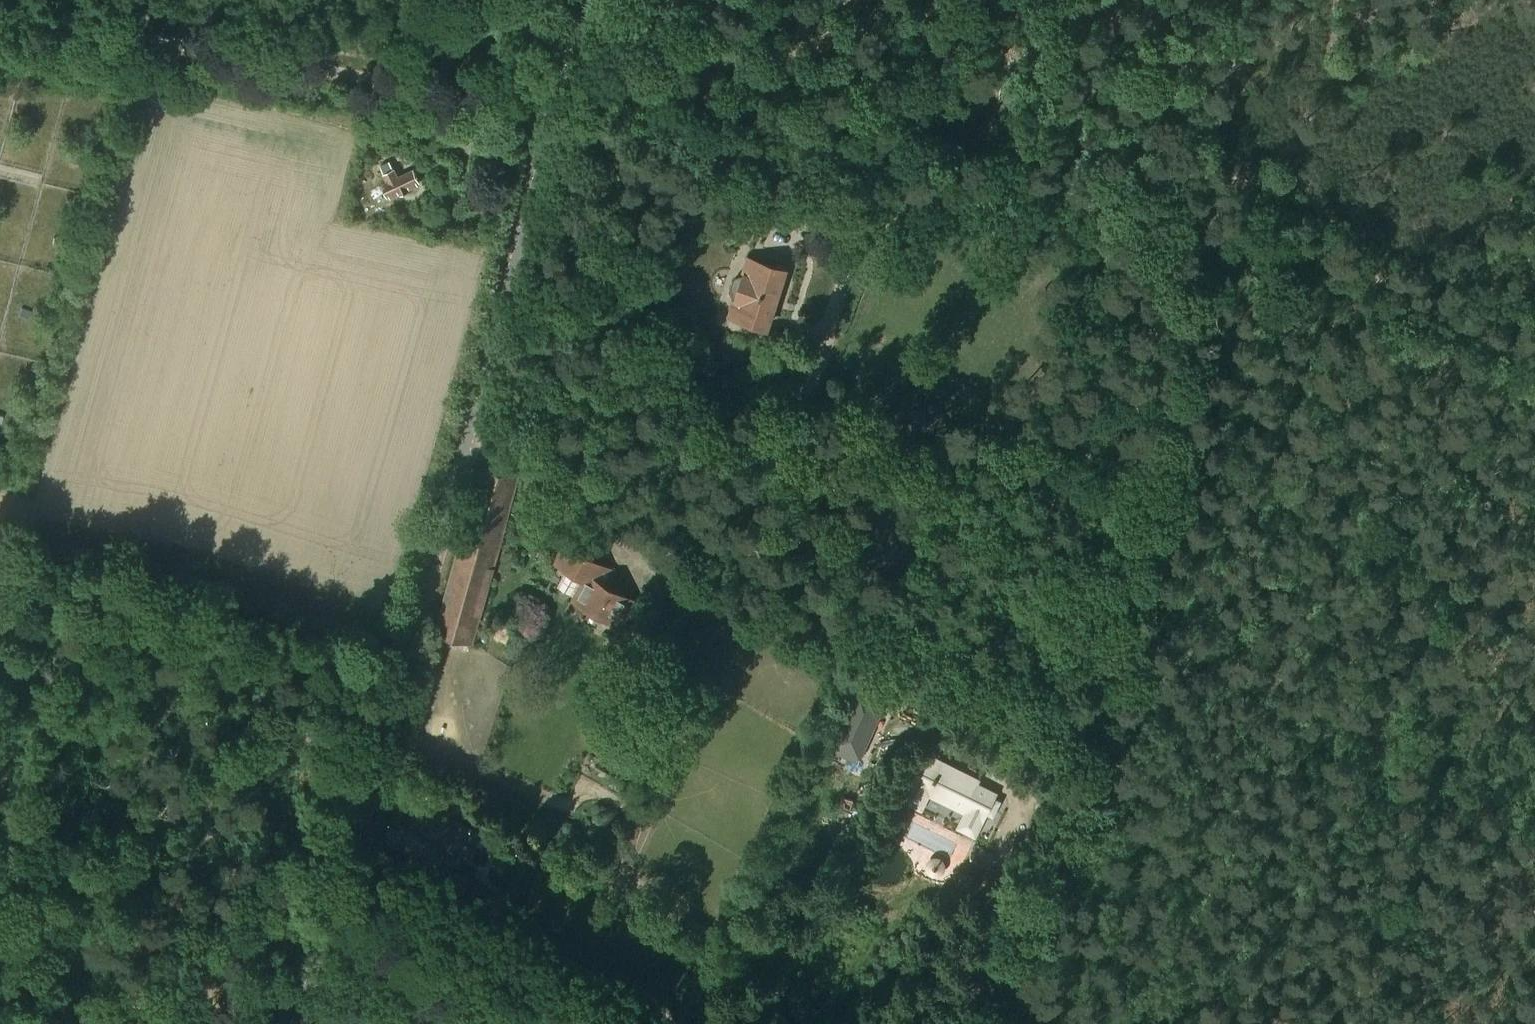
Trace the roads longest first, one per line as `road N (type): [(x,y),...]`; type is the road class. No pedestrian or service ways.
road 1 (tertiary): [(300,1023),(561,99)]
road 2 (track): [(878,100),(813,121),(734,113),(666,93),(584,93),(565,79),(223,22),(136,0)]
road 3 (track): [(1408,890),(1420,634),(1393,514),(1351,428),(1346,328),(1365,294)]
road 4 (residential): [(561,99),(0,7)]
road 5 (track): [(1534,828),(1146,1023)]
road 6 (track): [(352,847),(674,1023)]
road 7 (track): [(1198,0),(1046,117),(1018,82),(979,53)]
road 8 (track): [(1009,0),(979,53),(878,100)]

